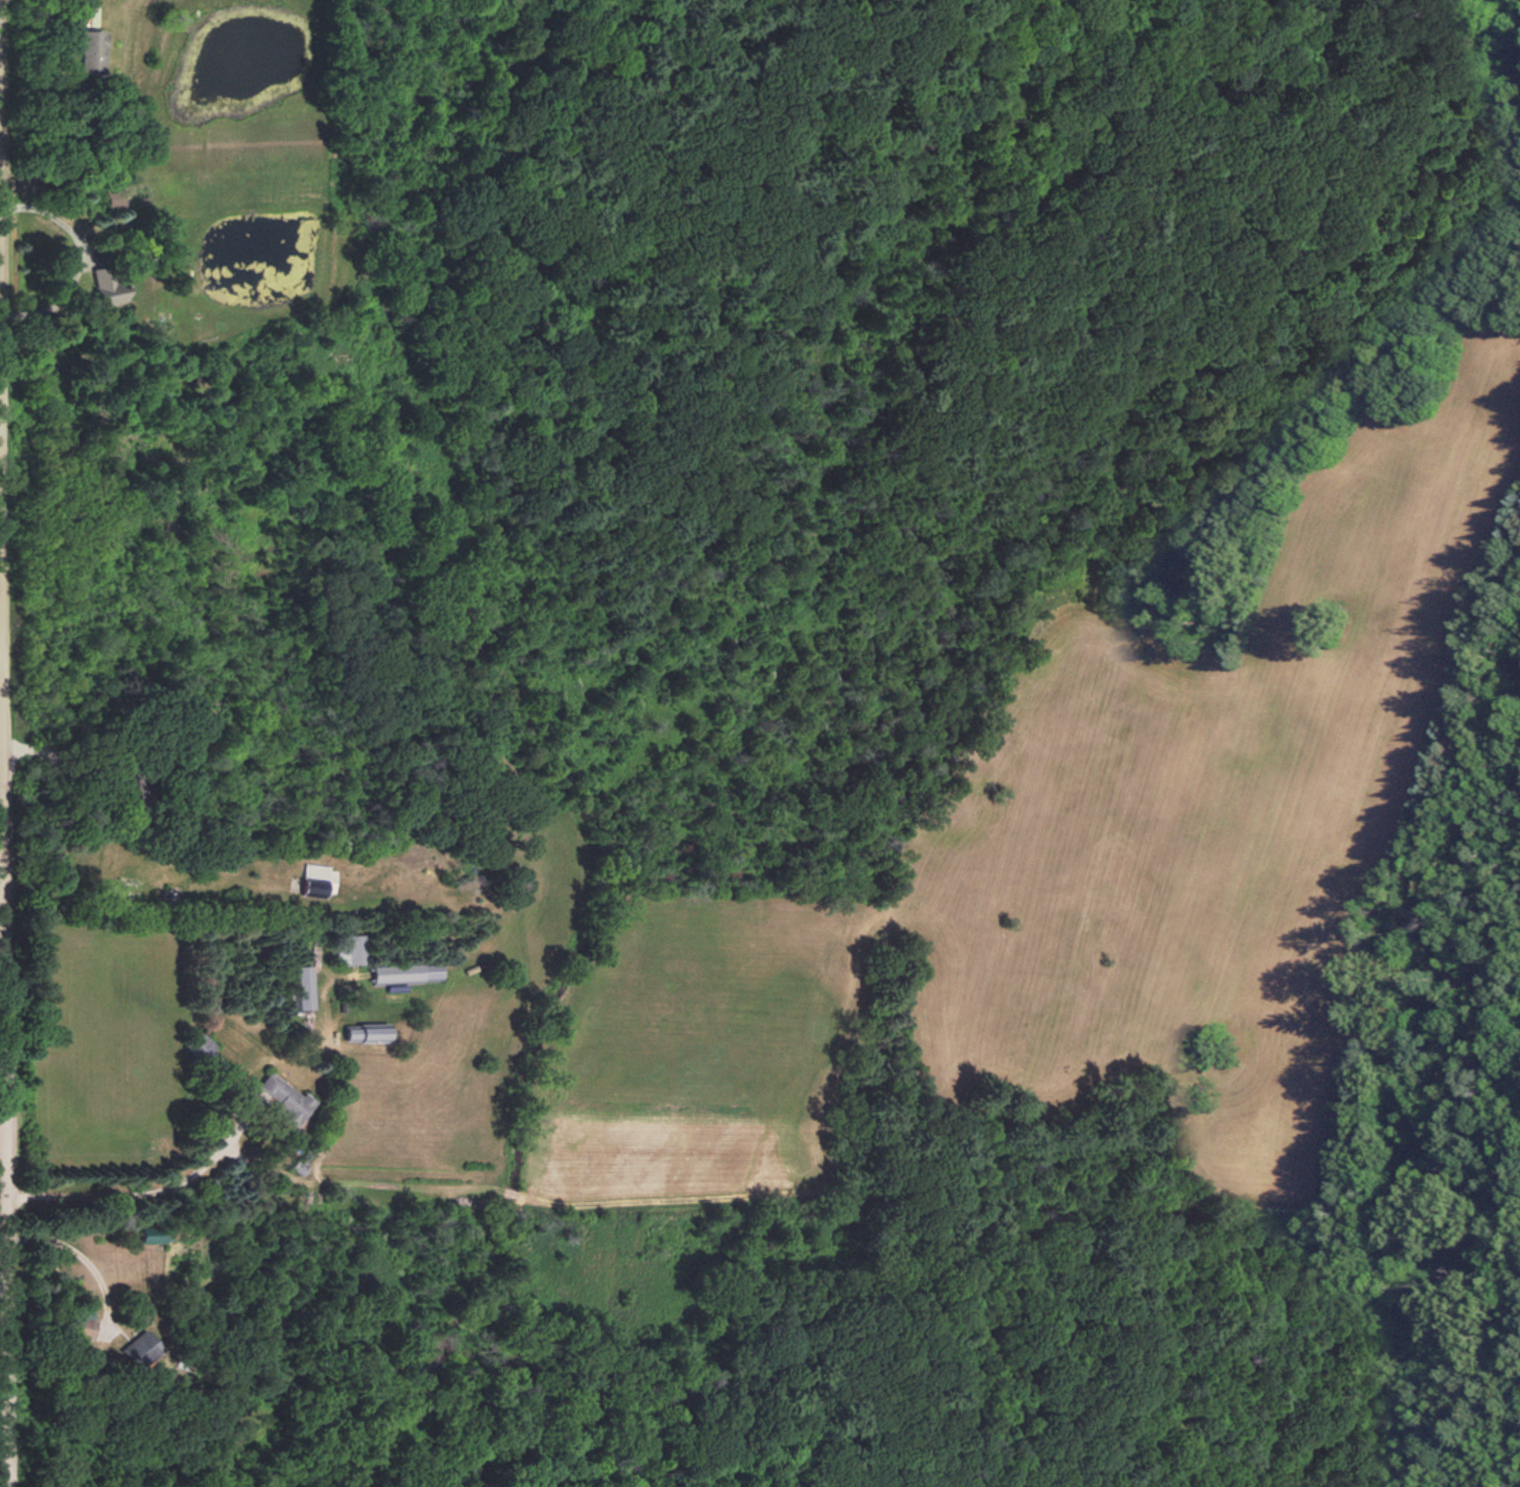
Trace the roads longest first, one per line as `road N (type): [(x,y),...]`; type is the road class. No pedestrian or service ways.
road 1 (residential): [(1,0),(13,1486)]

